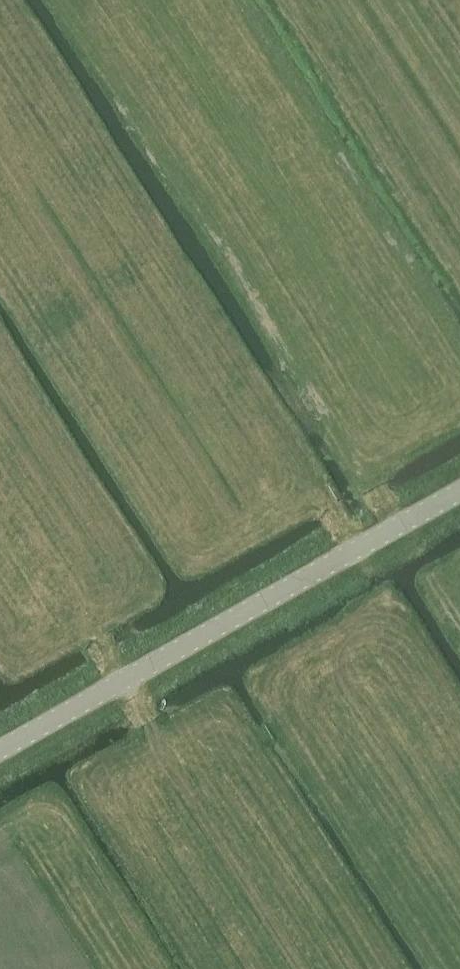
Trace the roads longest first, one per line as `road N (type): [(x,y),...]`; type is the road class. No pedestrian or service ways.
road 1 (unclassified): [(0,752),(459,492)]

